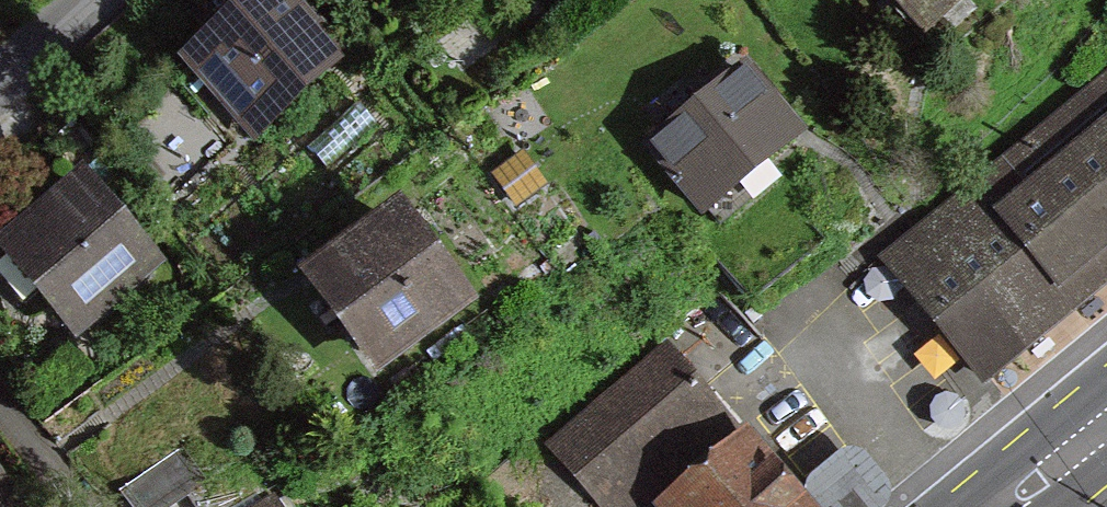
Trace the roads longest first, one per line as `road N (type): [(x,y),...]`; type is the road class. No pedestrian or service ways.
road 1 (residential): [(95,0),(0,87)]
road 2 (primary): [(1106,426),(1006,506)]

